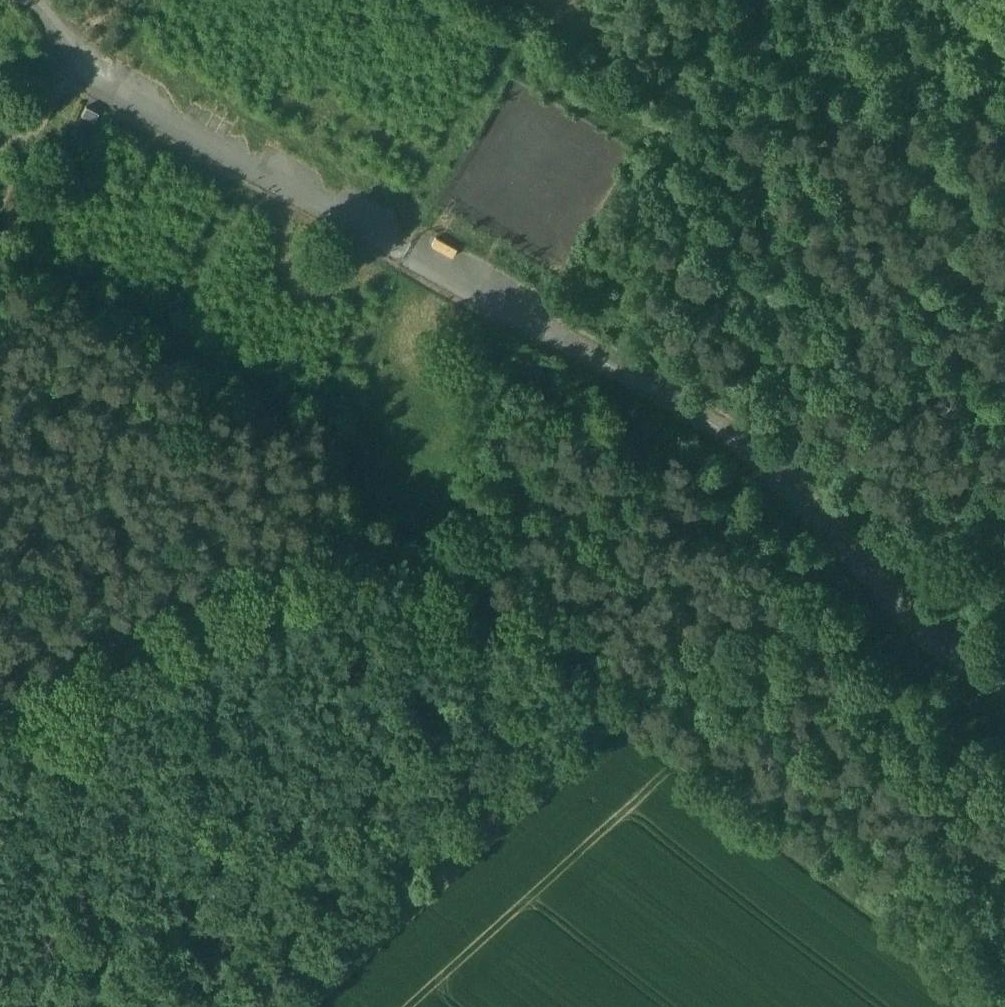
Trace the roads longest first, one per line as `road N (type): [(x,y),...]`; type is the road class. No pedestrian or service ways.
road 1 (track): [(25,0),(48,17),(86,73),(683,387),(807,494),(930,640),(1004,692)]
road 2 (track): [(0,727),(352,566),(399,560),(440,575),(1004,1004)]

